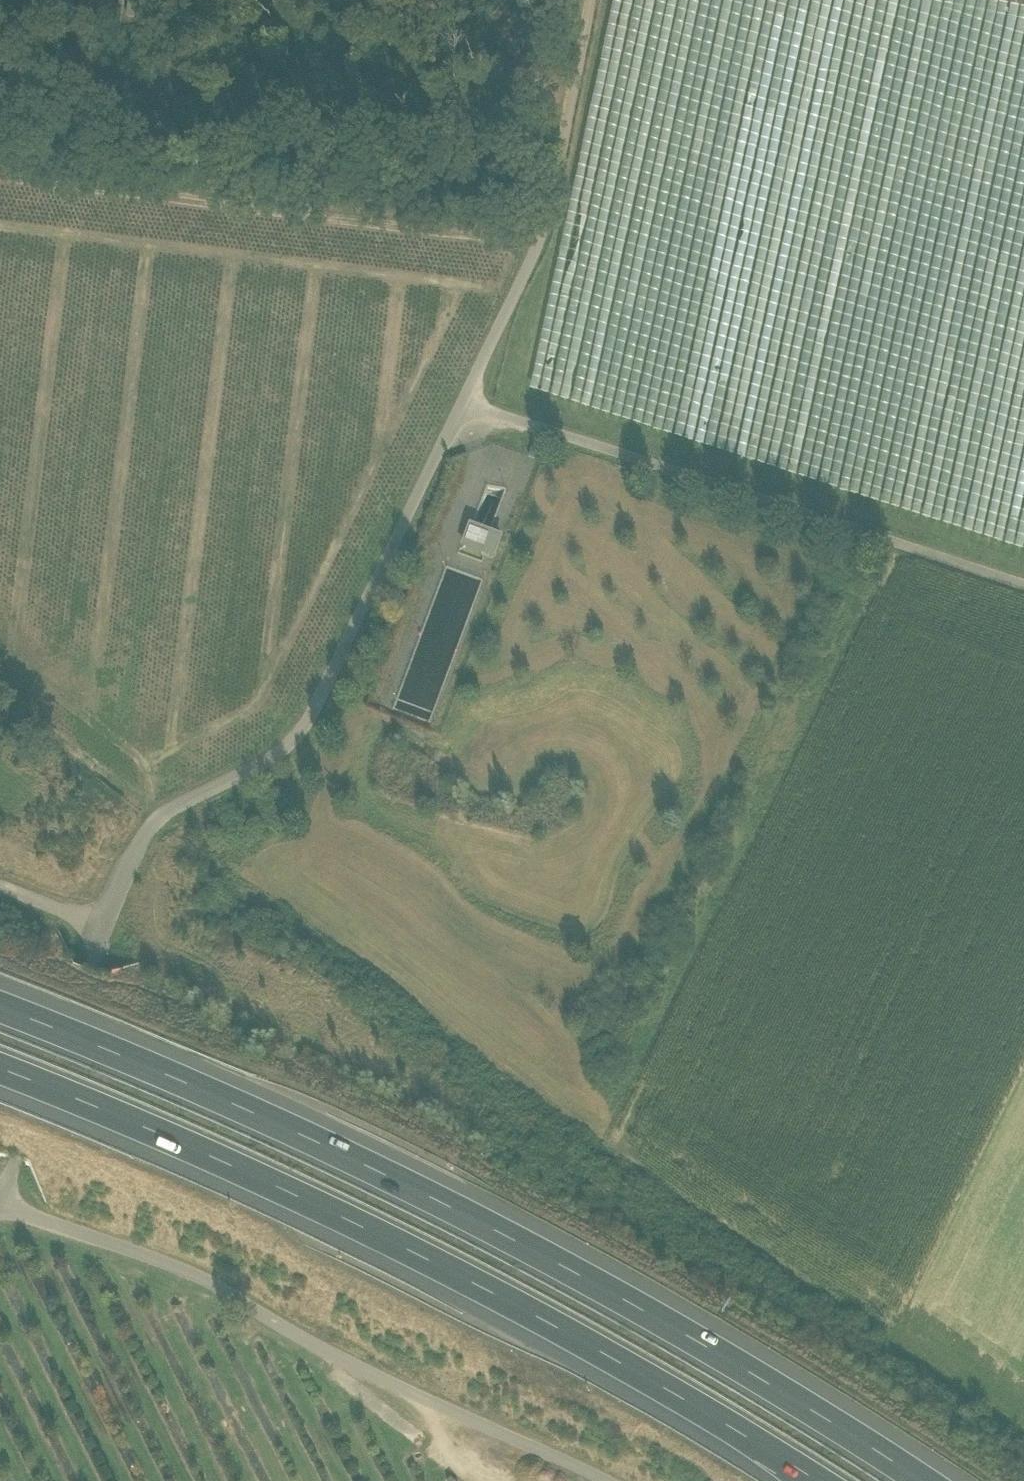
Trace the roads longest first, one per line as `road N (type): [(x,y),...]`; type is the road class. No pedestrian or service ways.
road 1 (motorway): [(907,1480),(842,1436),(386,1187),(0,1018)]
road 2 (motorway): [(0,1078),(370,1245),(598,1360),(796,1480)]
road 3 (track): [(0,1202),(186,1271),(355,1368),(602,1480)]
road 4 (track): [(106,927),(149,828),(167,811),(302,730),(463,405)]
road 5 (track): [(463,405),(1023,586)]
road 6 (track): [(463,405),(544,234),(589,0)]
road 7 (track): [(106,927),(0,1201)]

